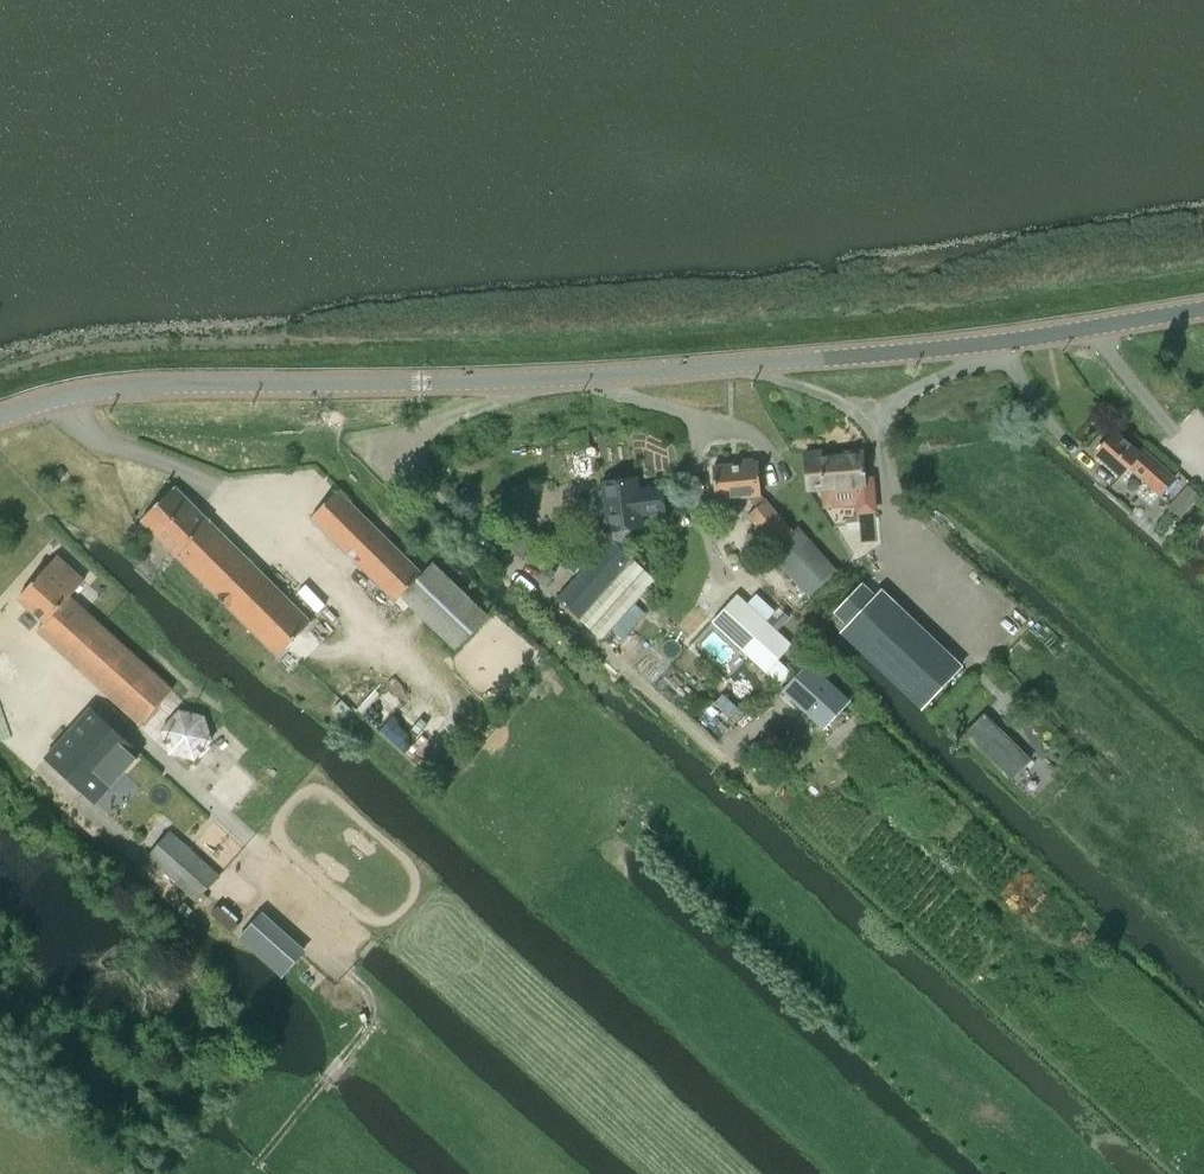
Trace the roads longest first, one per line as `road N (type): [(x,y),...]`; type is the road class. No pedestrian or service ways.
road 1 (tertiary): [(0,415),(62,394),(164,382),(571,379),(920,350),(1203,309)]

